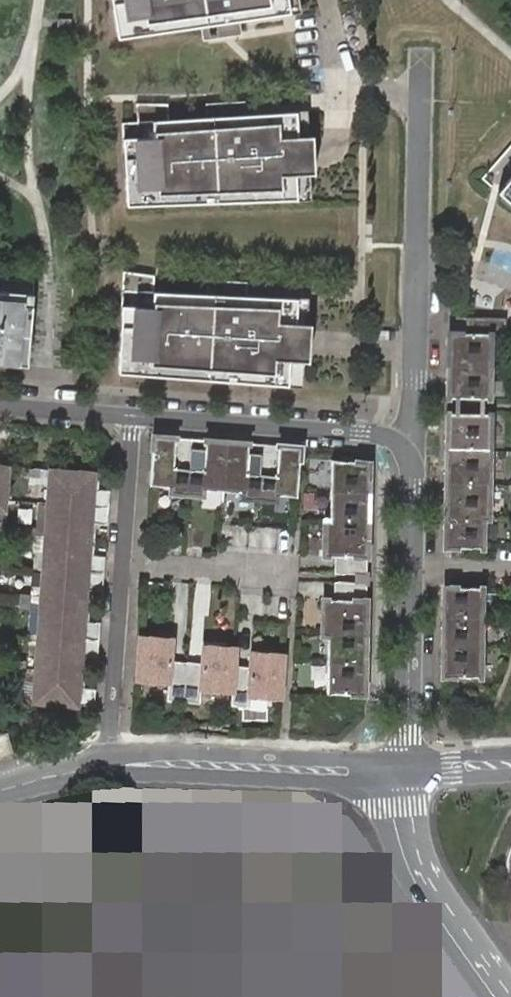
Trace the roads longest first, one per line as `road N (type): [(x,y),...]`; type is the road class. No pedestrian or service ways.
road 1 (residential): [(133,416),(108,762)]
road 2 (tertiary): [(108,762),(407,769)]
road 3 (residential): [(414,439),(133,416)]
road 4 (residential): [(505,996),(429,886),(414,845),(407,769)]
road 5 (residential): [(407,769),(412,568)]
road 6 (residential): [(419,264),(422,73)]
road 7 (residential): [(414,439),(419,264)]
road 8 (residential): [(133,416),(0,405)]
road 9 (residential): [(412,568),(414,439)]

